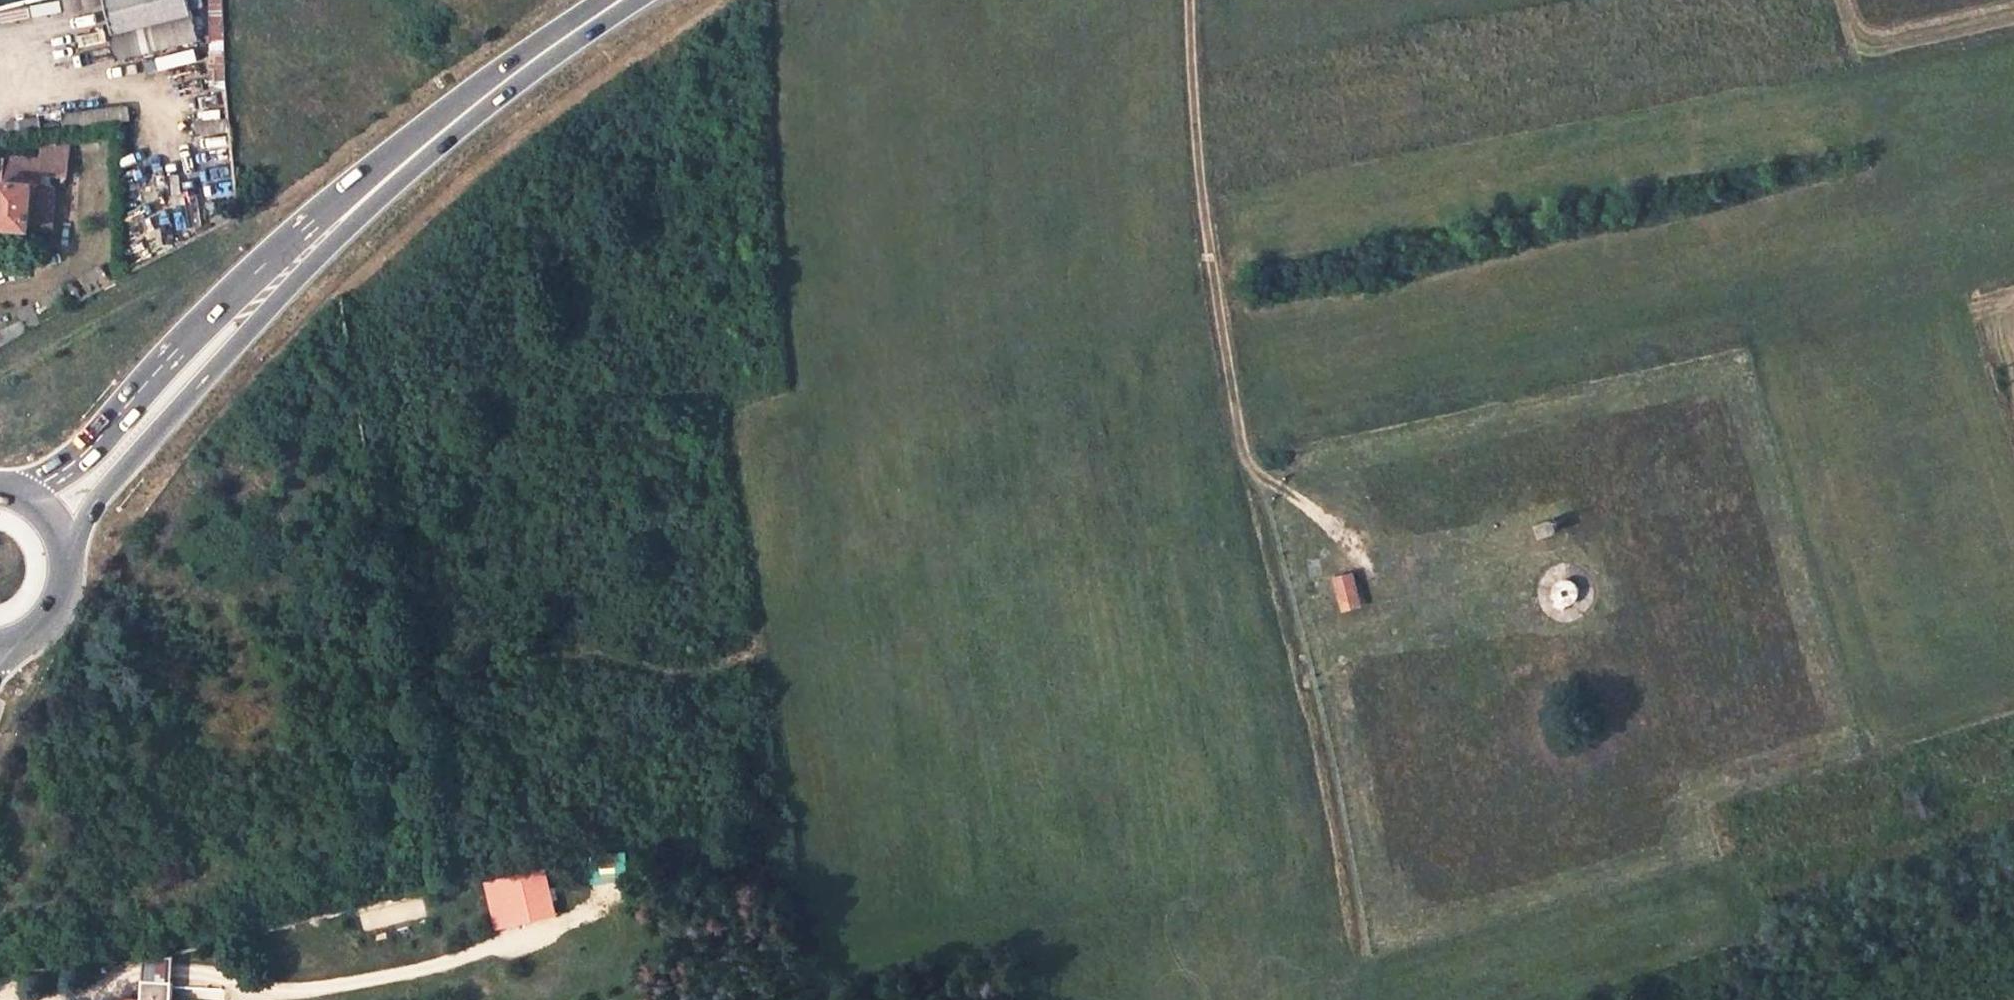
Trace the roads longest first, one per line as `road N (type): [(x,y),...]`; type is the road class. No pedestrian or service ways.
road 1 (trunk): [(64,553),(278,296),(553,45)]
road 2 (trunk): [(553,45),(487,79),(339,197),(185,340),(78,460),(20,492)]
road 3 (track): [(1192,0),(1190,97),(1241,454),(1282,487)]
road 4 (track): [(1241,454),(1334,908)]

